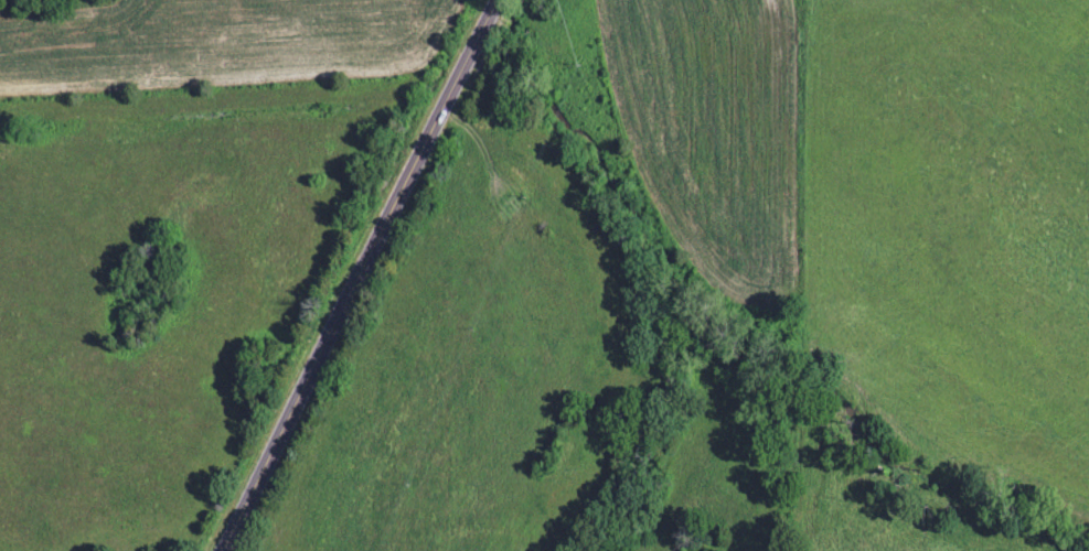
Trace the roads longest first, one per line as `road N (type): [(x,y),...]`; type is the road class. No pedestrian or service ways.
road 1 (secondary): [(502,0),(221,550)]

